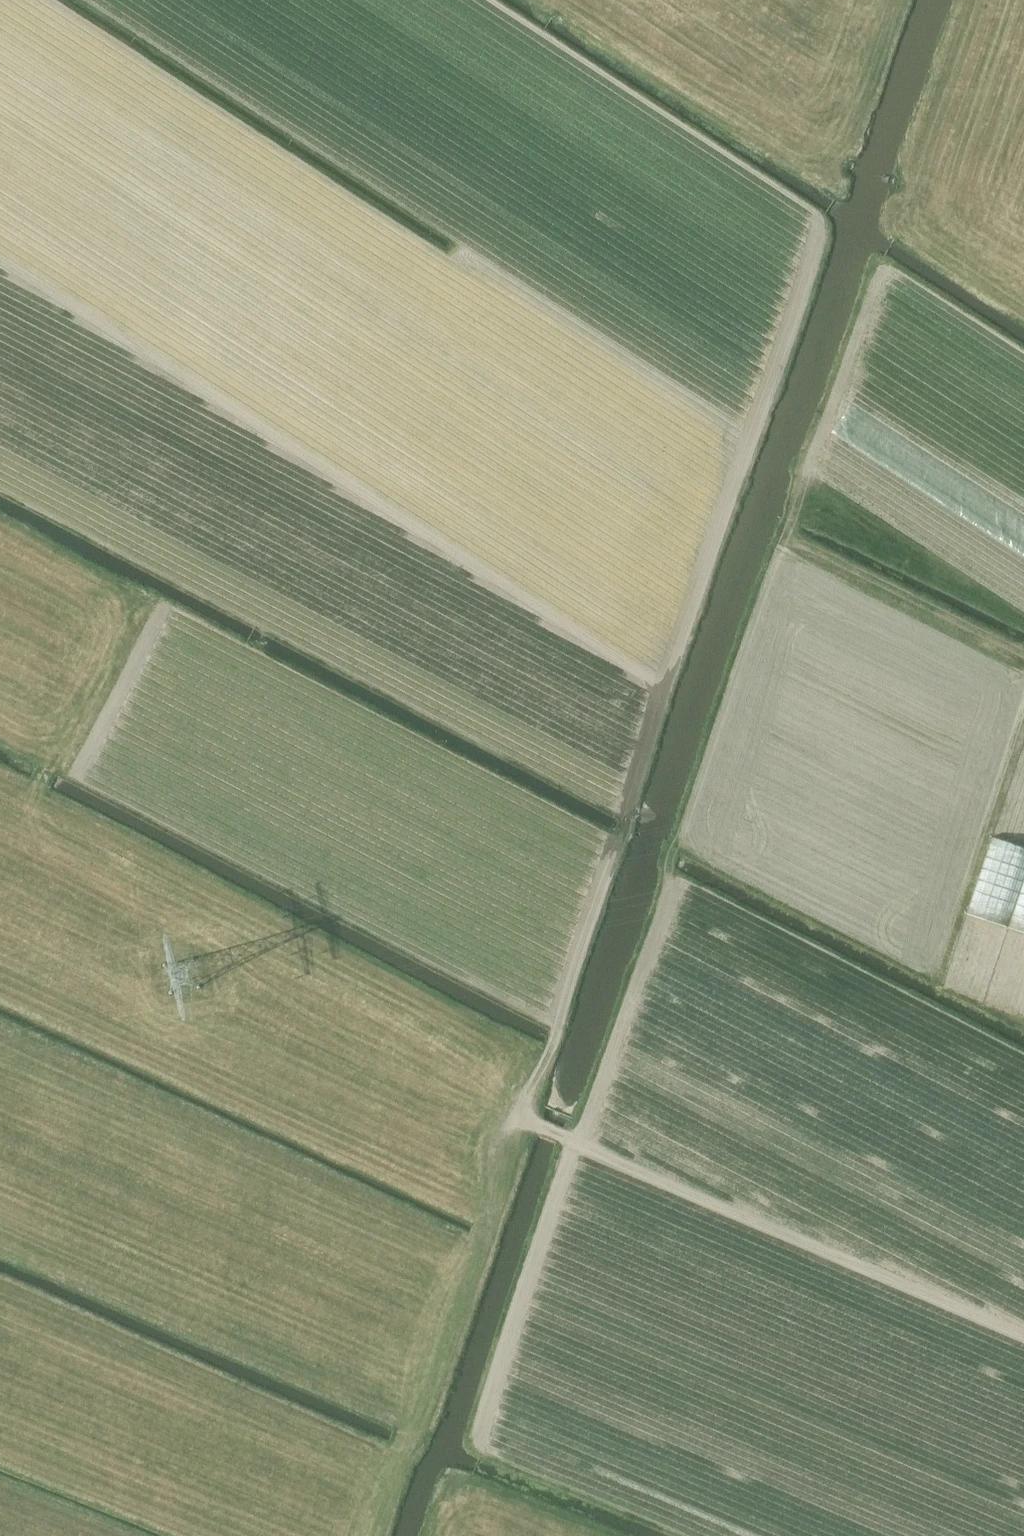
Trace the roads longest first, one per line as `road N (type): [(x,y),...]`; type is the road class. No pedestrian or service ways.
road 1 (track): [(525,1119),(523,1107),(550,1065),(669,690),(0,258)]
road 2 (track): [(379,1535),(488,1232),(499,1135),(525,1119),(1023,1329)]

